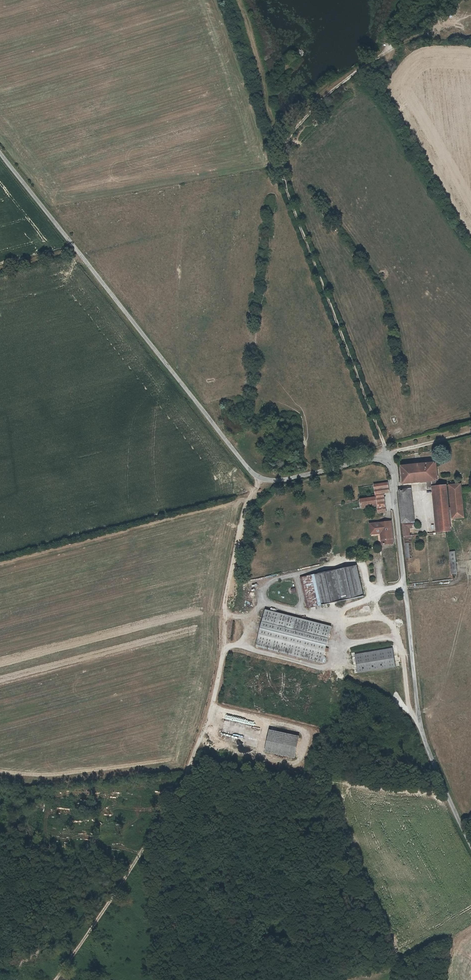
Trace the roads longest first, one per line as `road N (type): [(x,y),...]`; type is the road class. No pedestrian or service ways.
road 1 (unclassified): [(470,844),(414,705),(388,460),(260,480),(0,152)]
road 2 (track): [(421,36),(367,63),(313,112),(289,149),(285,184),(388,460),(470,431)]
road 3 (track): [(260,480),(243,509),(224,598),(212,704),(265,718)]

